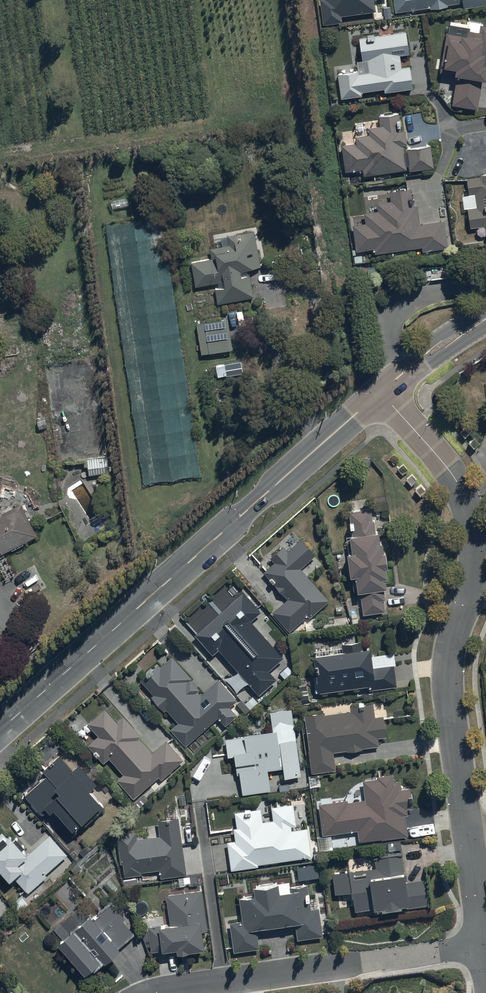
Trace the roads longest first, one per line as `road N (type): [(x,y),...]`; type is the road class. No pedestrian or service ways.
road 1 (tertiary): [(0,730),(380,392)]
road 2 (residential): [(380,392),(441,457),(471,521),(444,679),(466,837)]
road 3 (residential): [(175,992),(480,940)]
road 4 (tertiary): [(380,392),(485,316)]

